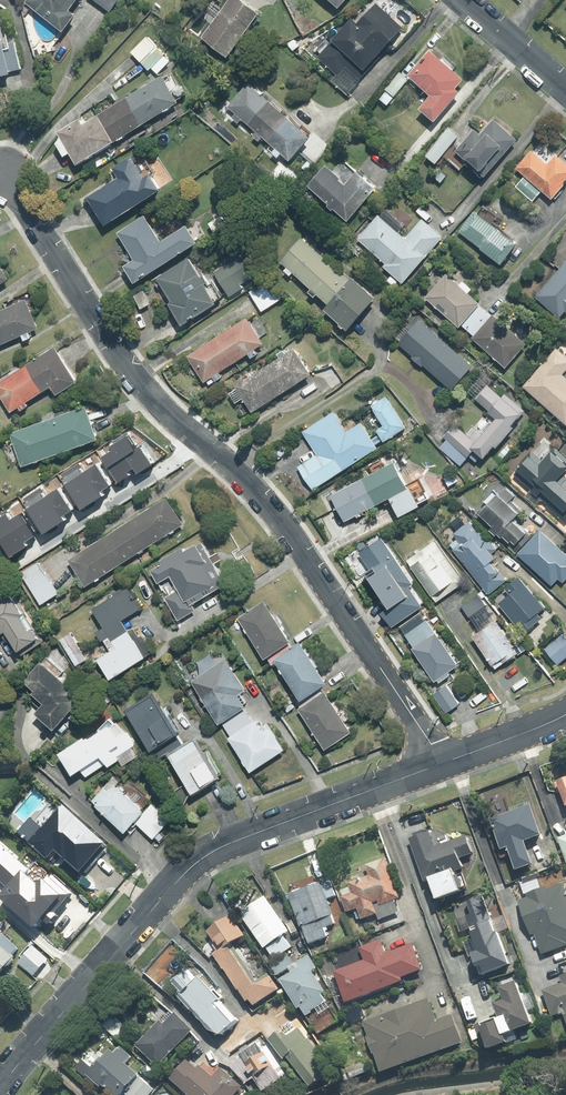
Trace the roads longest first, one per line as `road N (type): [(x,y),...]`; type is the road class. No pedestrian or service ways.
road 1 (residential): [(6,172),(142,387),(289,526),(443,762)]
road 2 (tertiary): [(443,762),(235,840),(189,868),(0,1090)]
road 3 (residential): [(463,0),(565,90)]
road 4 (tertiary): [(565,714),(443,762)]

